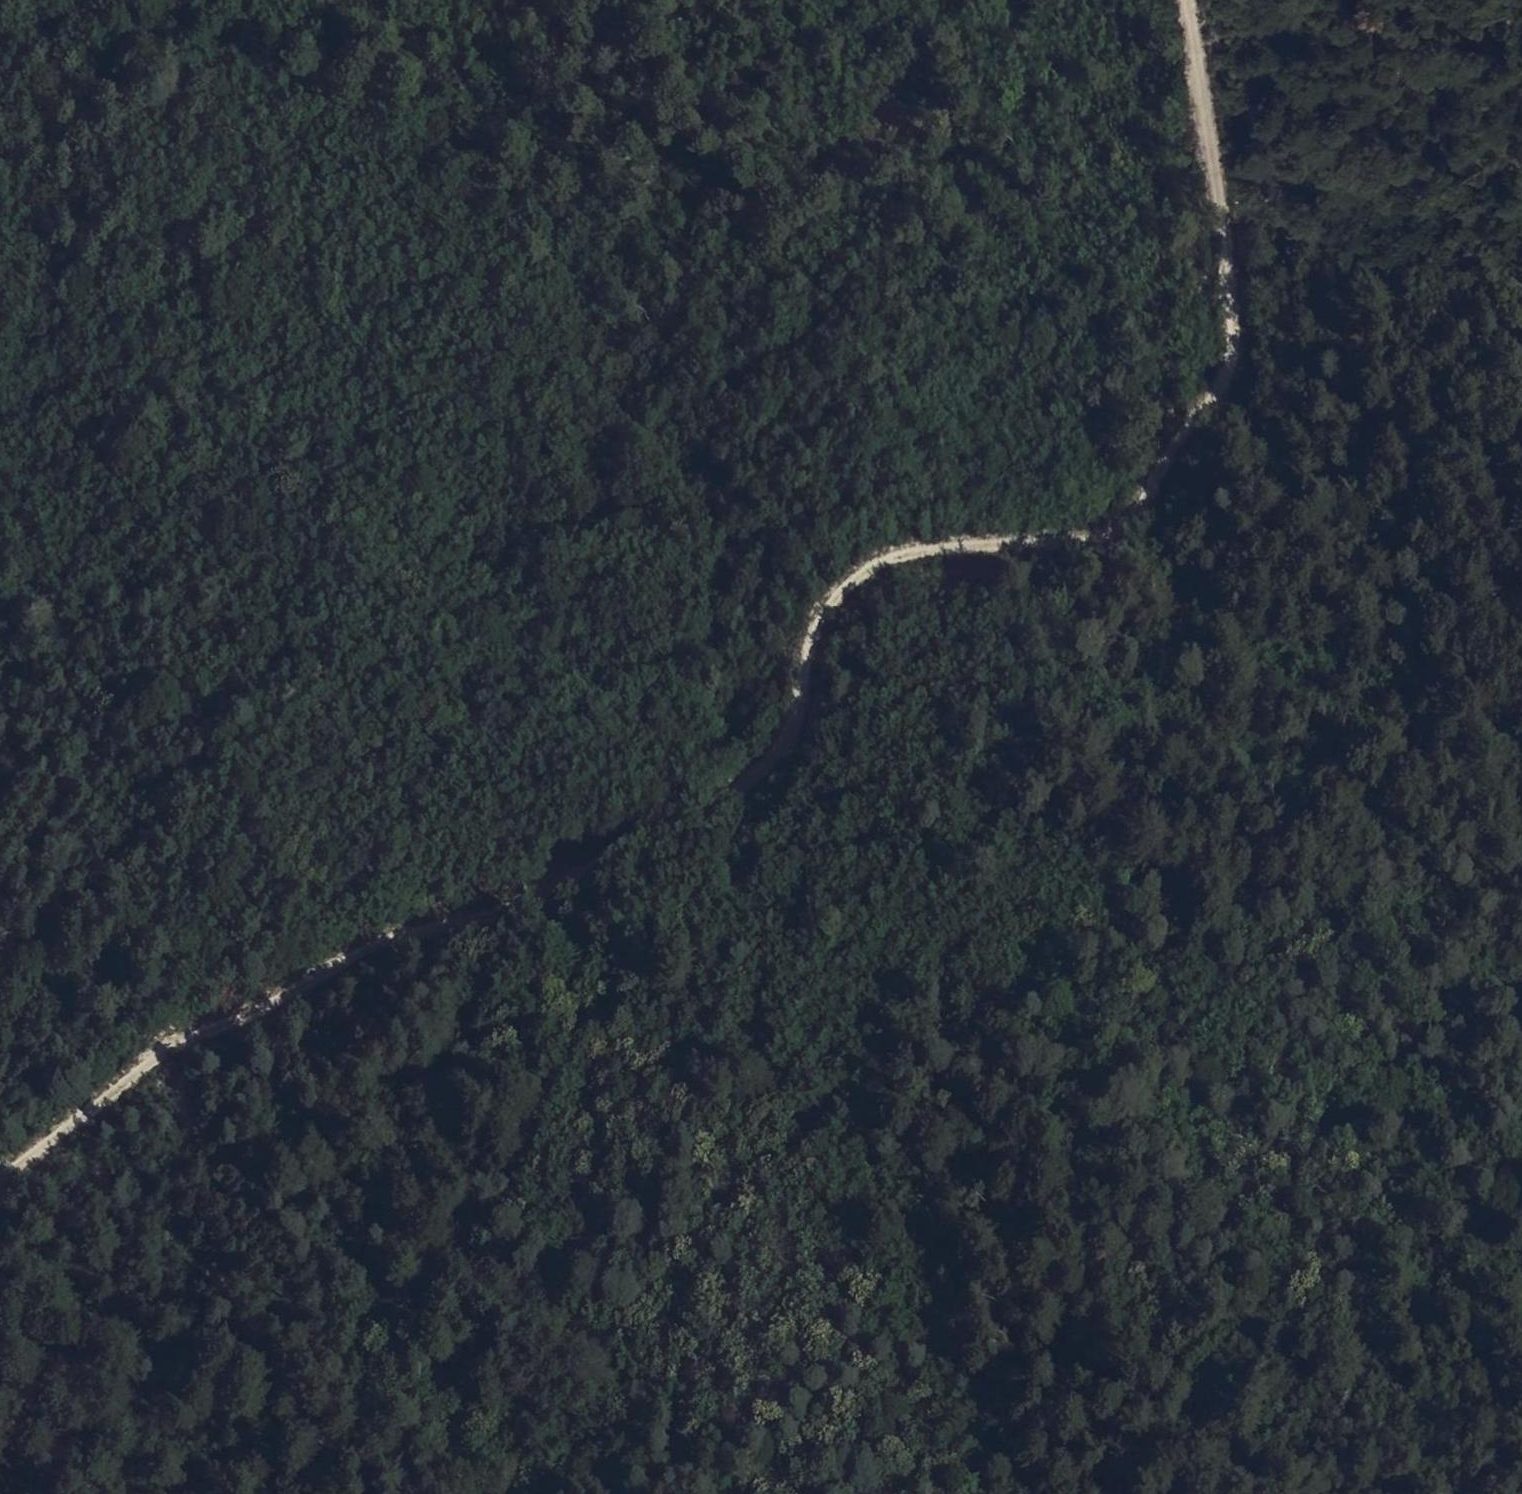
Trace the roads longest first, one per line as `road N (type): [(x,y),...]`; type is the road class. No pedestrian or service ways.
road 1 (track): [(0,1180),(150,1062),(754,782),(784,743),(817,634),(850,586),(903,557),(1086,544),(1130,519),(1209,413),(1230,368),(1233,309),(1188,0)]

